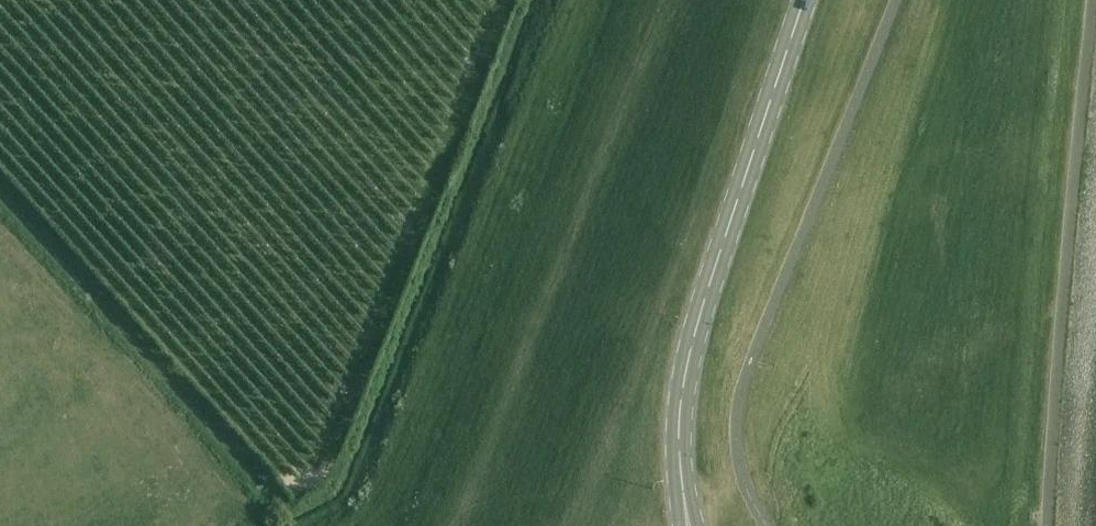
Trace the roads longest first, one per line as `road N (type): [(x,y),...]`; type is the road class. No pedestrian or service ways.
road 1 (secondary): [(805,0),(686,368),(679,441),(690,525)]

